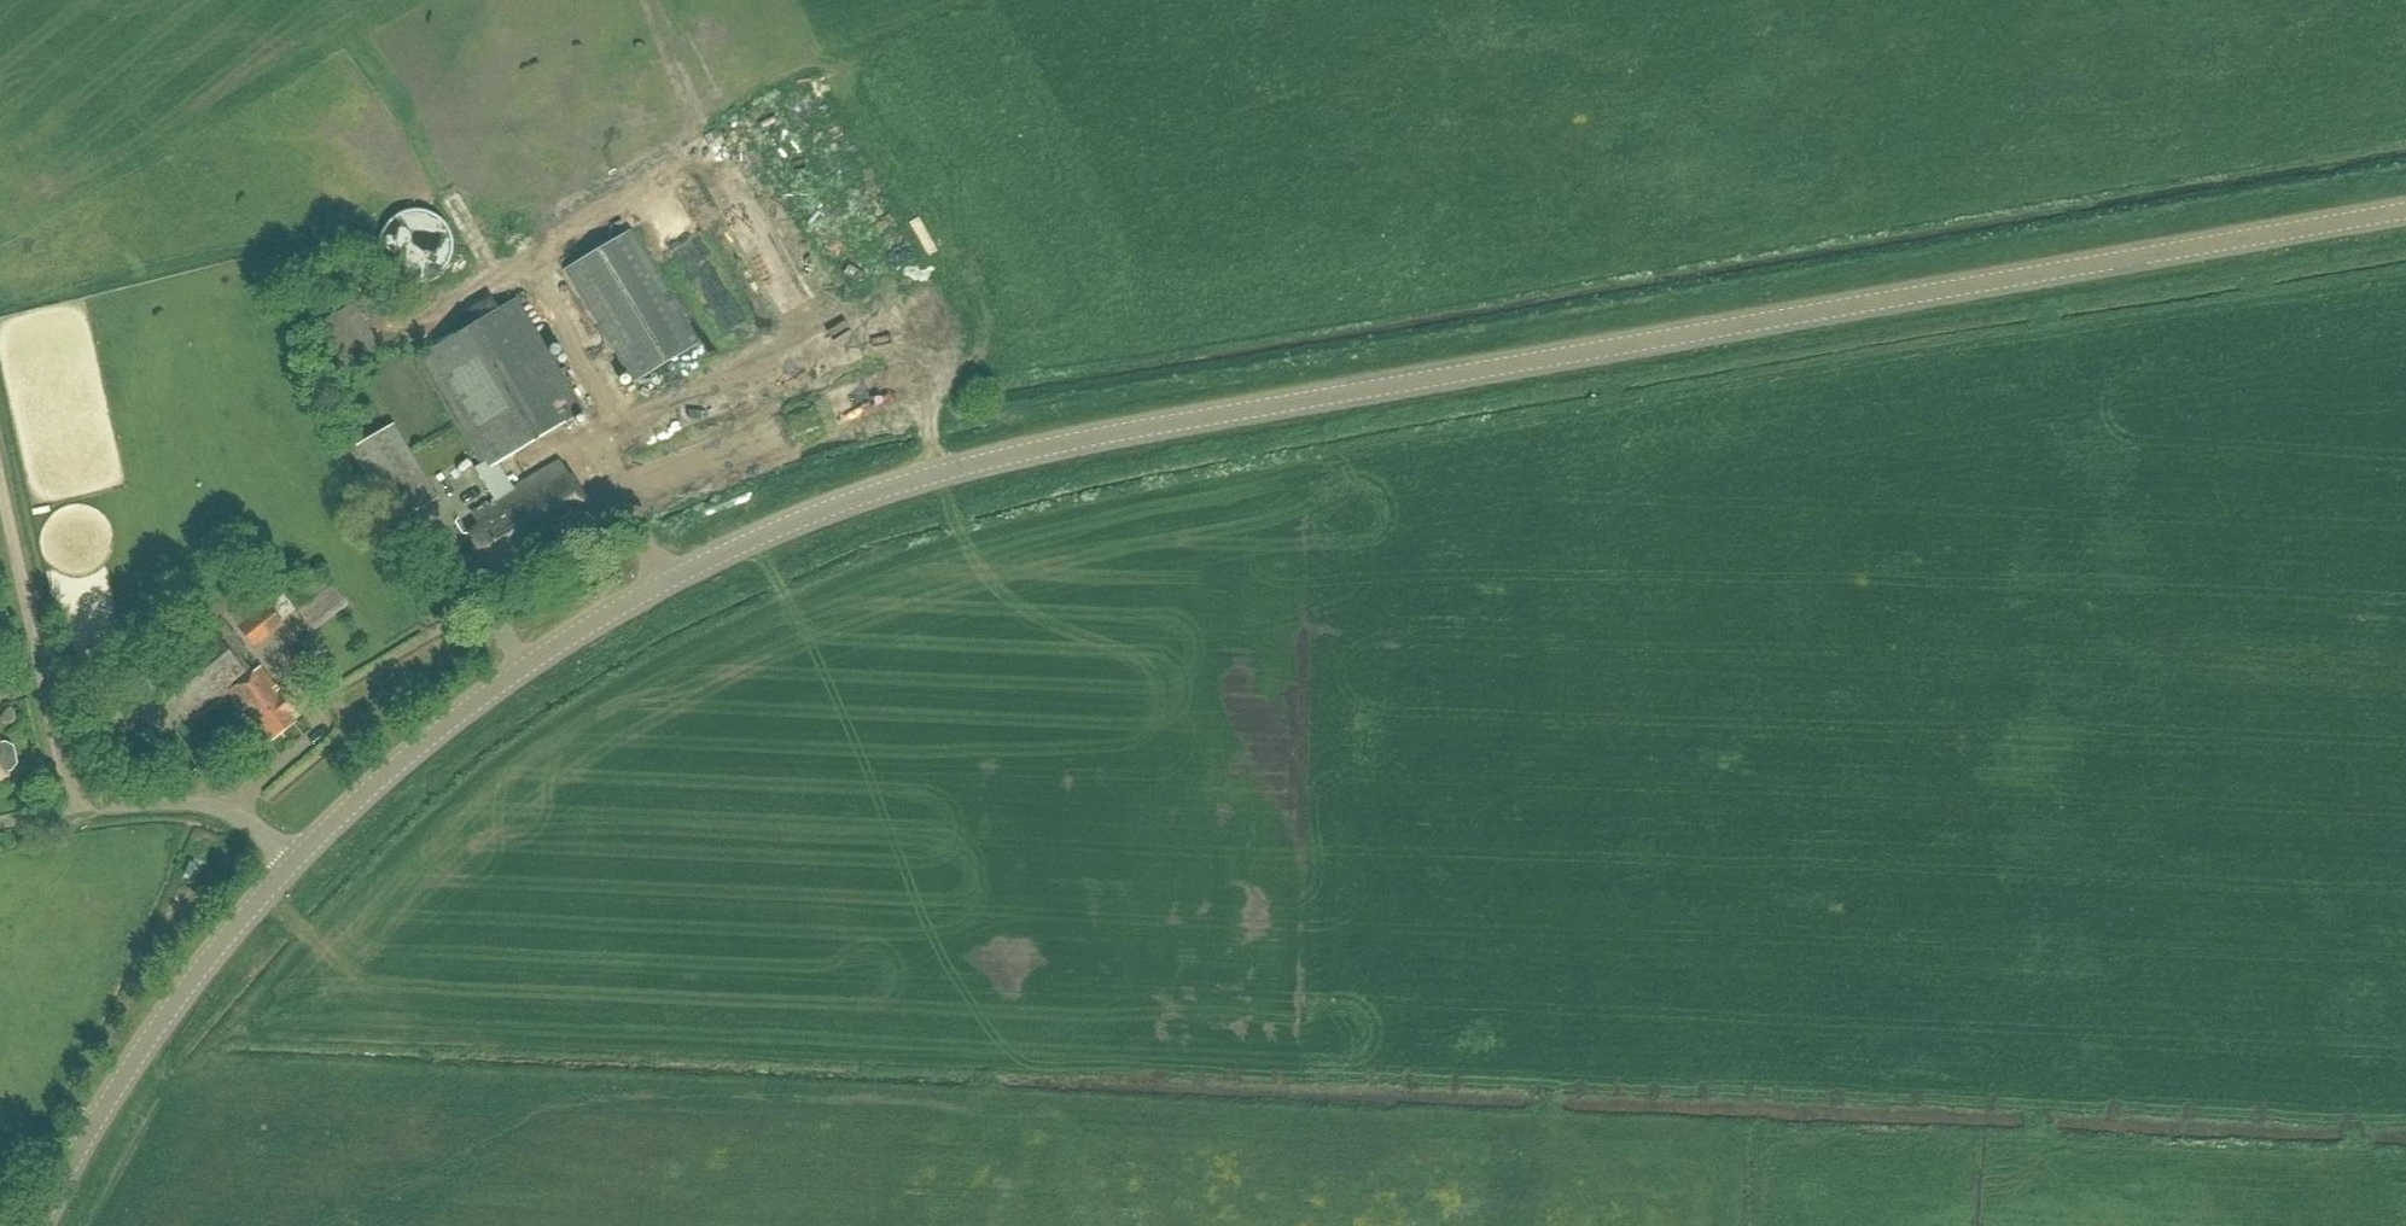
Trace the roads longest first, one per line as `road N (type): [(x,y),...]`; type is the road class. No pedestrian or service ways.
road 1 (tertiary): [(296,858),(430,739),(590,622),(791,525),(988,463),(2405,211)]
road 2 (unclassified): [(296,858),(200,805),(116,805),(85,798),(67,779),(0,480)]
road 3 (tertiary): [(46,1225),(166,1017),(296,858)]

